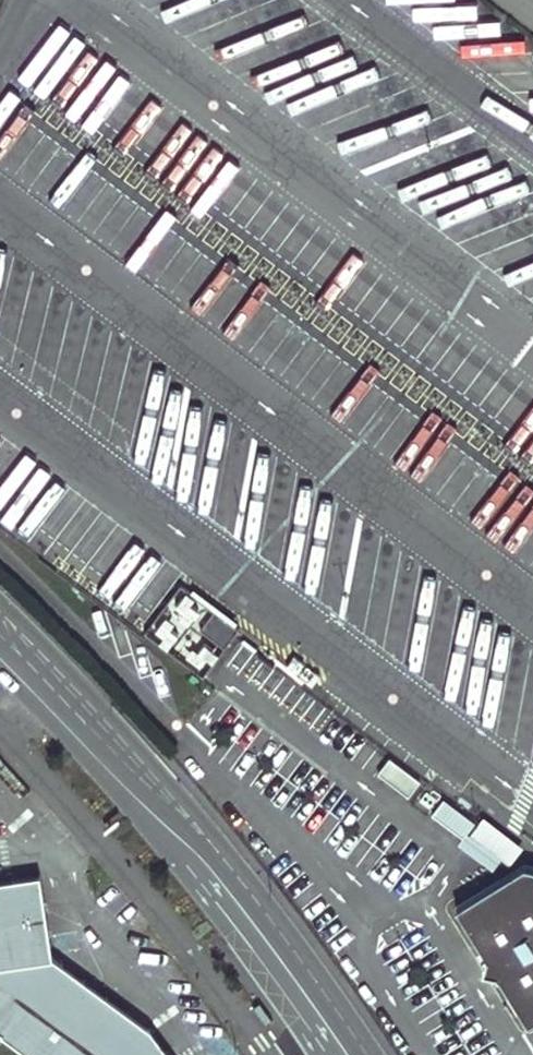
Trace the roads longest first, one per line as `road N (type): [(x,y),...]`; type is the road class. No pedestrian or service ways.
road 1 (secondary): [(348,1054),(261,931),(137,780),(0,637)]

